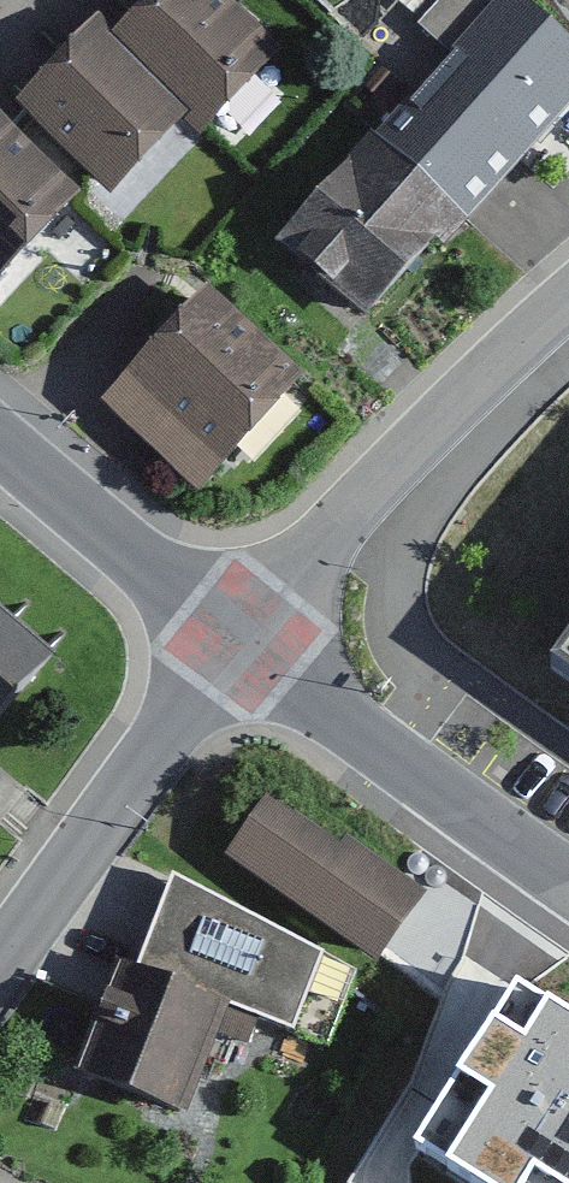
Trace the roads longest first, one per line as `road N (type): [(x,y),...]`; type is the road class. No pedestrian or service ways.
road 1 (unclassified): [(236,642),(344,512),(568,304)]
road 2 (residential): [(568,880),(236,642)]
road 3 (unclassified): [(0,972),(236,642)]
road 4 (residential): [(236,642),(0,448)]

